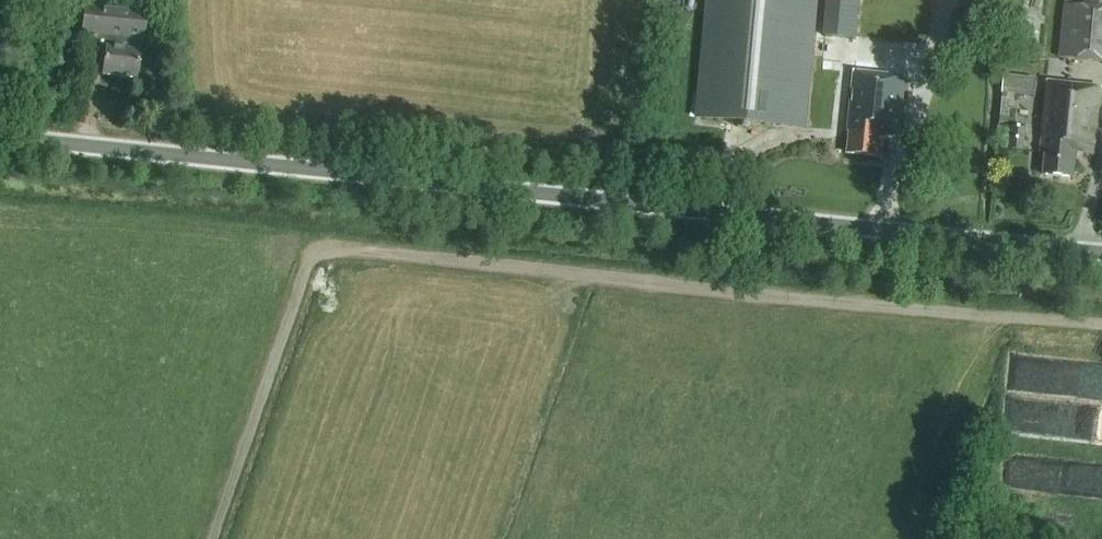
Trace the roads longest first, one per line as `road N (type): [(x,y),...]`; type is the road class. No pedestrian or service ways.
road 1 (unclassified): [(1101,250),(0,136)]
road 2 (track): [(210,538),(307,263),(328,251),(1101,328)]

